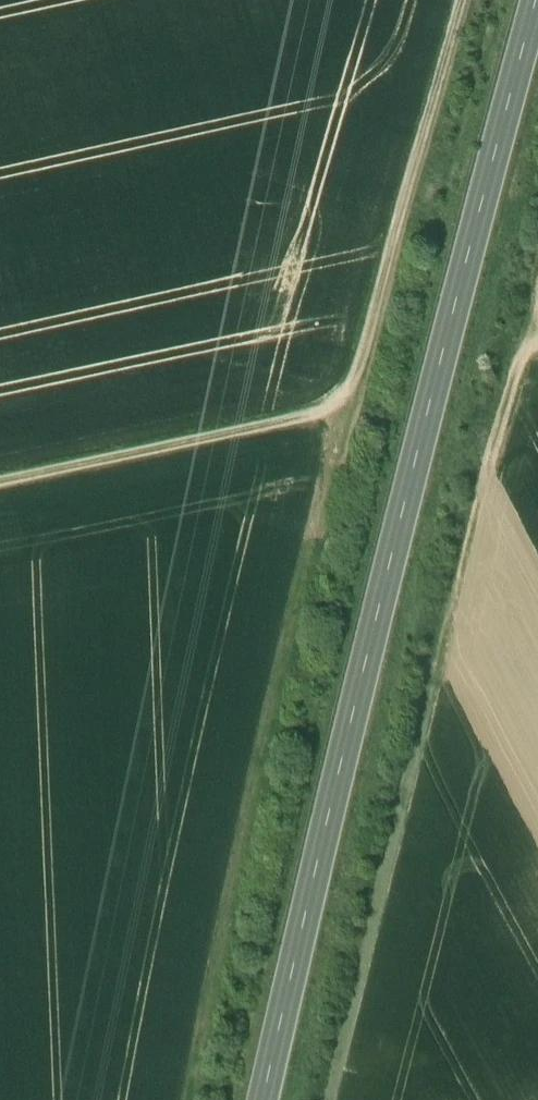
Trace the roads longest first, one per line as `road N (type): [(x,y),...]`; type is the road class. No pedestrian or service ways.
road 1 (track): [(188,1099),(222,920),(386,258),(483,0)]
road 2 (primary): [(537,0),(259,1099)]
road 3 (track): [(347,411),(0,484)]
road 4 (track): [(441,676),(511,408),(537,345)]

